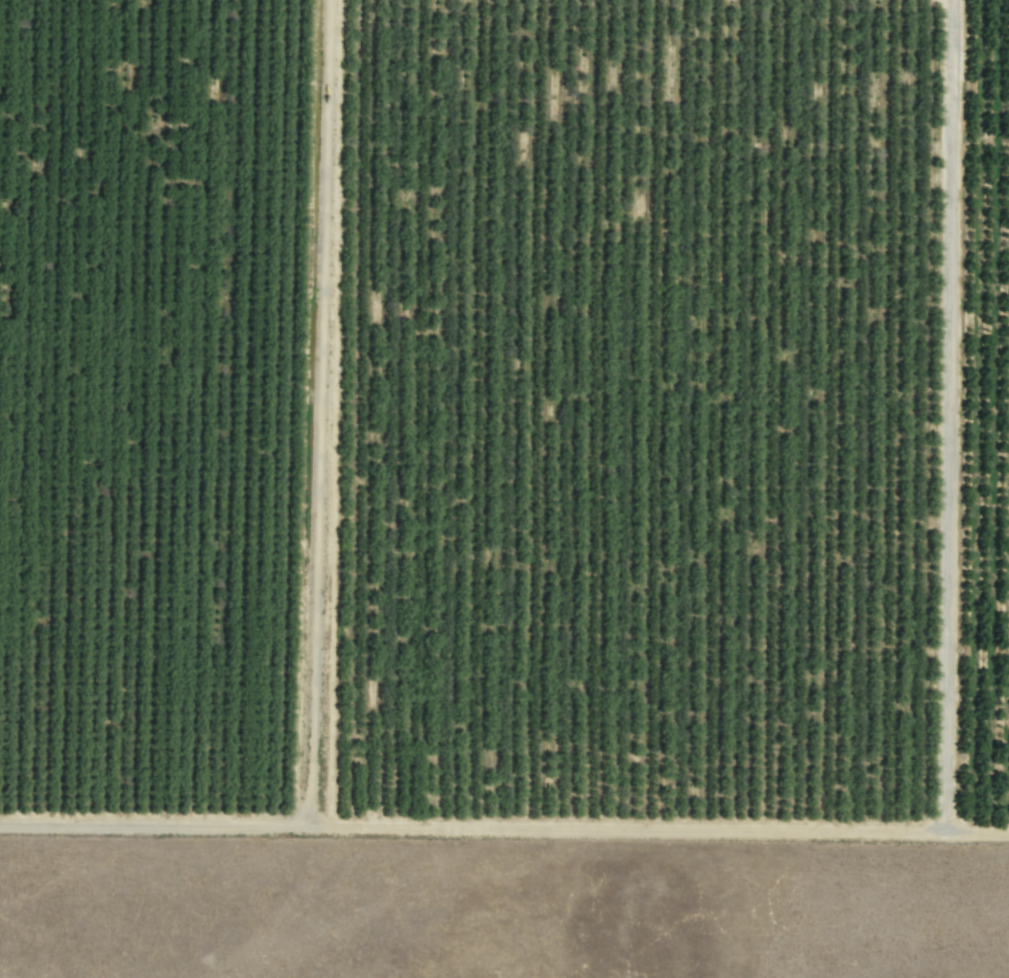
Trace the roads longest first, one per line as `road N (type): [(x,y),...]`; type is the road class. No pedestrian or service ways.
road 1 (track): [(0,825),(1008,835)]
road 2 (track): [(947,834),(952,0)]
road 3 (track): [(306,828),(327,0)]

